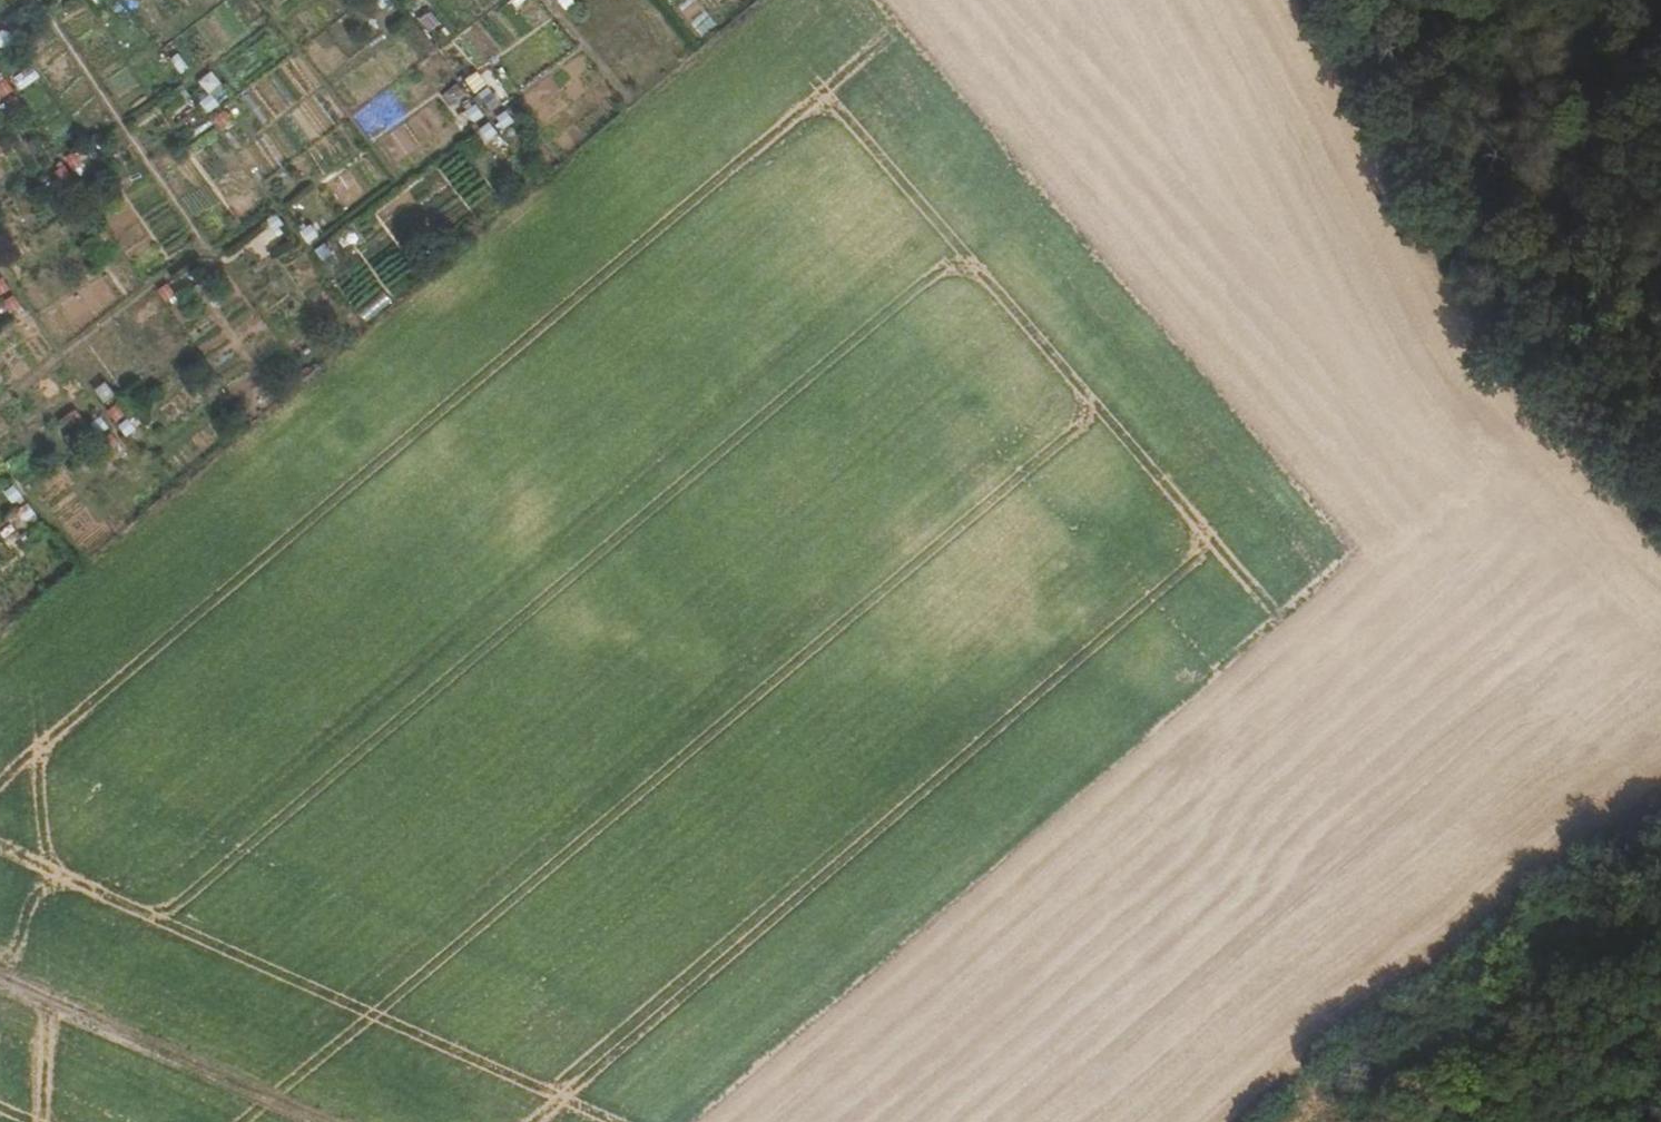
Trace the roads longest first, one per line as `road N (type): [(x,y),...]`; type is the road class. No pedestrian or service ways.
road 1 (track): [(852,1121),(1312,789),(1416,659),(1444,595),(1447,546),(1429,450),(1378,286),(1313,149),(1259,0)]
road 2 (track): [(39,0),(209,245),(0,415)]
road 3 (track): [(0,975),(328,1121)]
road 4 (track): [(556,0),(632,97)]

